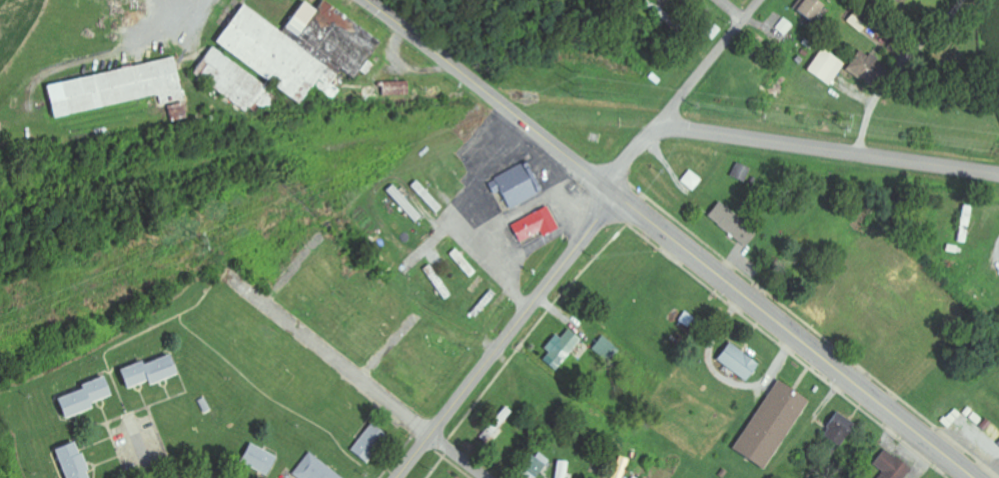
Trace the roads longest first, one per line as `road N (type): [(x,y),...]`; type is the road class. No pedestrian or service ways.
road 1 (primary): [(970,477),(618,196)]
road 2 (secondary): [(398,477),(618,196)]
road 3 (residential): [(657,125),(998,173)]
road 4 (residential): [(483,477),(233,279)]
road 5 (primary): [(618,196),(372,0)]
road 6 (residential): [(562,267),(427,165),(372,232)]
road 7 (residential): [(607,187),(759,0)]

